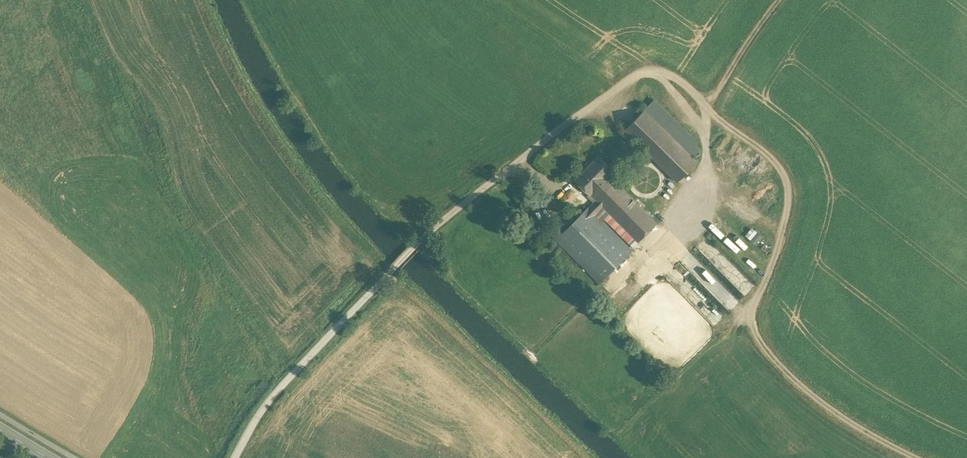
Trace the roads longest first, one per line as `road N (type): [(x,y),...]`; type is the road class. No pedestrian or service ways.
road 1 (unclassified): [(235,457),(298,368),(419,243),(647,68),(662,69),(709,104),(788,181),(790,203),(754,317),(759,338)]
road 2 (track): [(759,338),(849,422),(927,457)]
road 3 (track): [(709,104),(783,0)]

